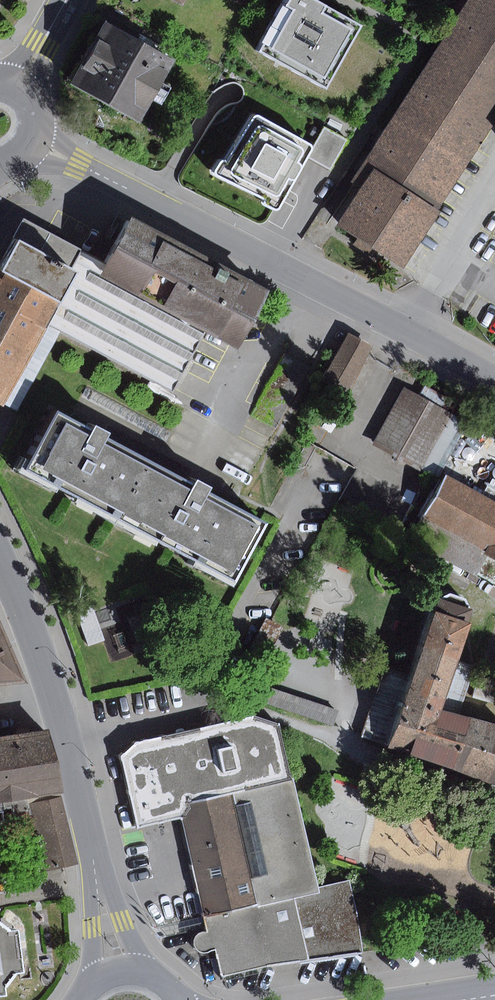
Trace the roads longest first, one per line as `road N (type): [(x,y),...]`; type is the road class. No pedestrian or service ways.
road 1 (tertiary): [(32,142),(494,380)]
road 2 (tertiary): [(0,566),(62,720),(116,970)]

